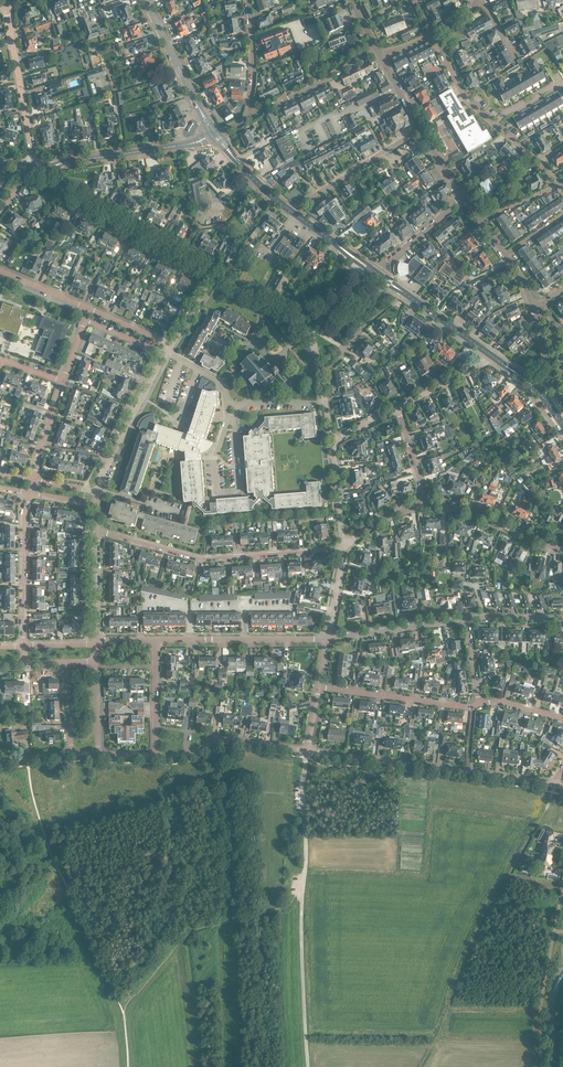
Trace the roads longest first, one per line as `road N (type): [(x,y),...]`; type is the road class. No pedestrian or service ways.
road 1 (unclassified): [(309,1066),(302,891),(308,750)]
road 2 (track): [(419,1066),(550,799)]
road 3 (residential): [(342,551),(198,559),(95,529)]
road 4 (residential): [(554,784),(308,750)]
road 5 (residential): [(216,277),(54,186),(48,167)]
road 6 (residential): [(557,186),(458,87),(434,35)]
road 7 (residential): [(155,640),(327,639)]
road 8 (residential): [(29,168),(6,2)]
road 9 (residential): [(480,706),(319,687)]
road 10 (residential): [(235,421),(240,486),(222,492),(213,457),(227,420)]
road 11 (residential): [(155,757),(228,740),(308,750)]
road 12 (residential): [(420,130),(290,214)]
road 13 (residential): [(96,490),(167,354)]
road 14 (residential): [(24,645),(29,495)]
road 15 (secondary): [(493,356),(375,273)]
road 16 (residential): [(562,549),(426,503)]
road 17 (residential): [(327,639),(468,621)]
road 18 (residential): [(252,115),(379,54)]
road 19 (secondary): [(185,145),(48,167)]

